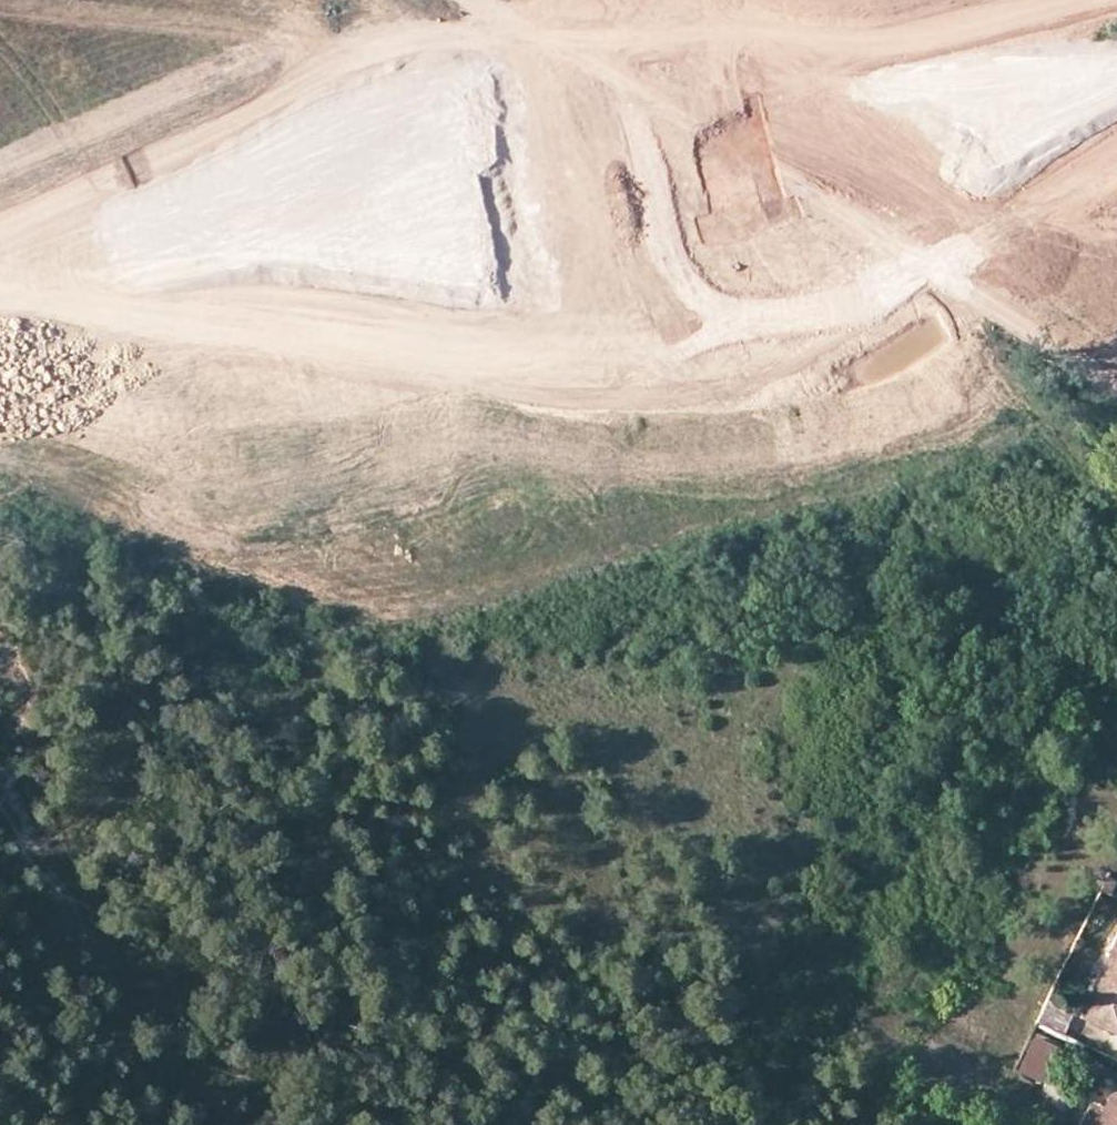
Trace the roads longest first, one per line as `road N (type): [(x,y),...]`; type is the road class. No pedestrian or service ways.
road 1 (primary): [(1116,58),(701,149),(0,337)]
road 2 (track): [(675,0),(714,72),(748,222),(773,271),(830,302),(905,273),(940,273),(988,322),(1116,414)]

